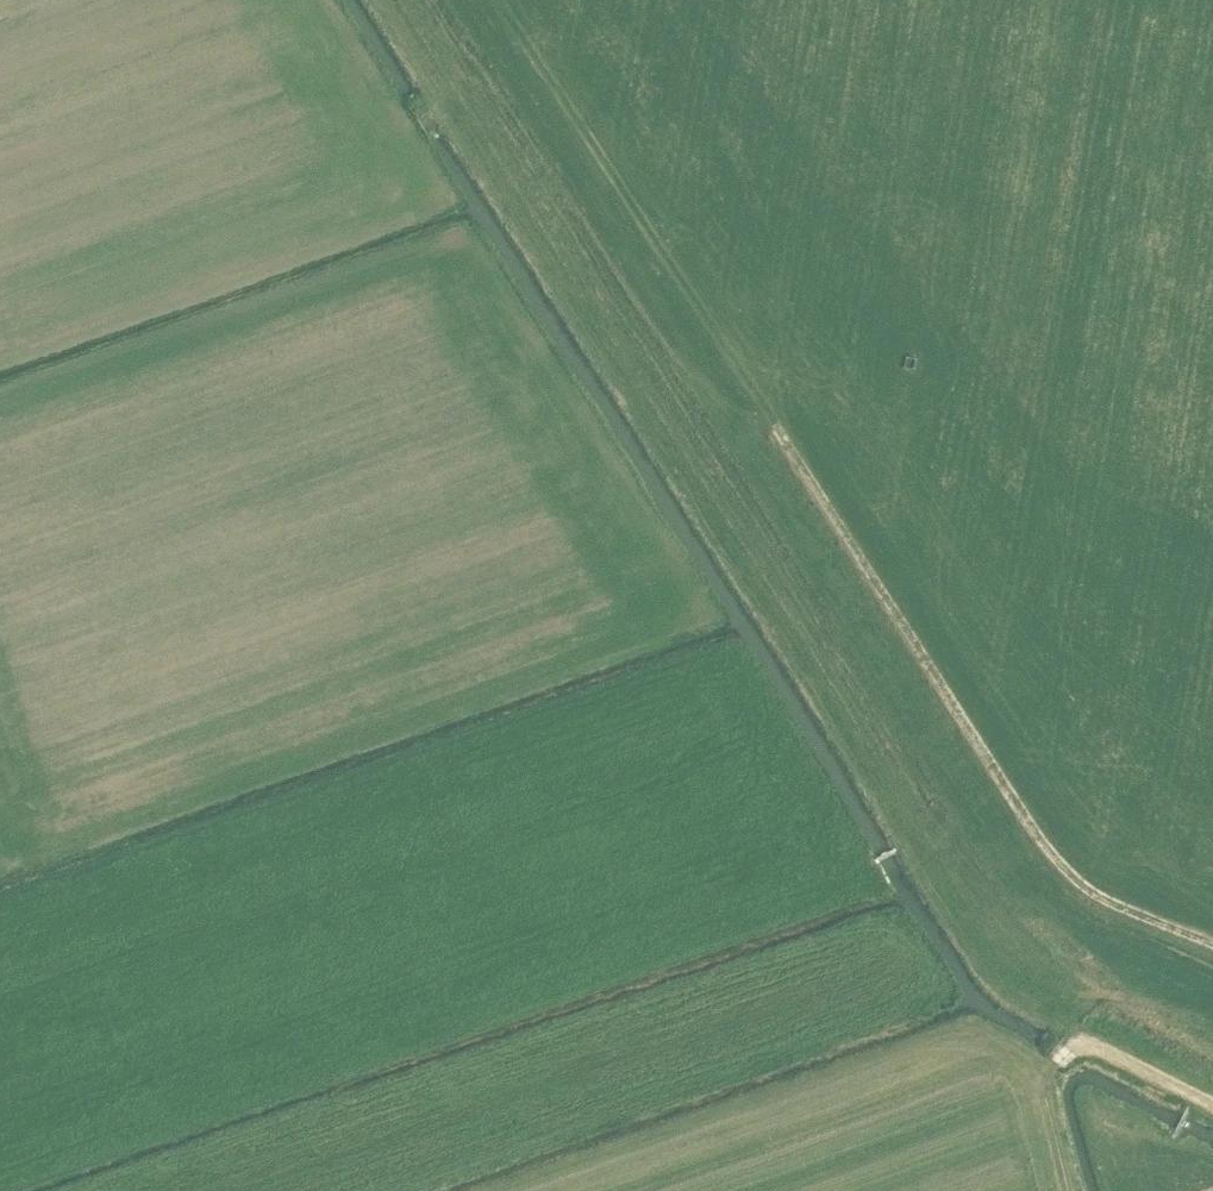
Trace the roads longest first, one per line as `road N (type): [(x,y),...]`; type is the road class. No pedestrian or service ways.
road 1 (track): [(1212,1105),(1092,1046),(1068,1049),(1043,1090),(1065,1190)]

